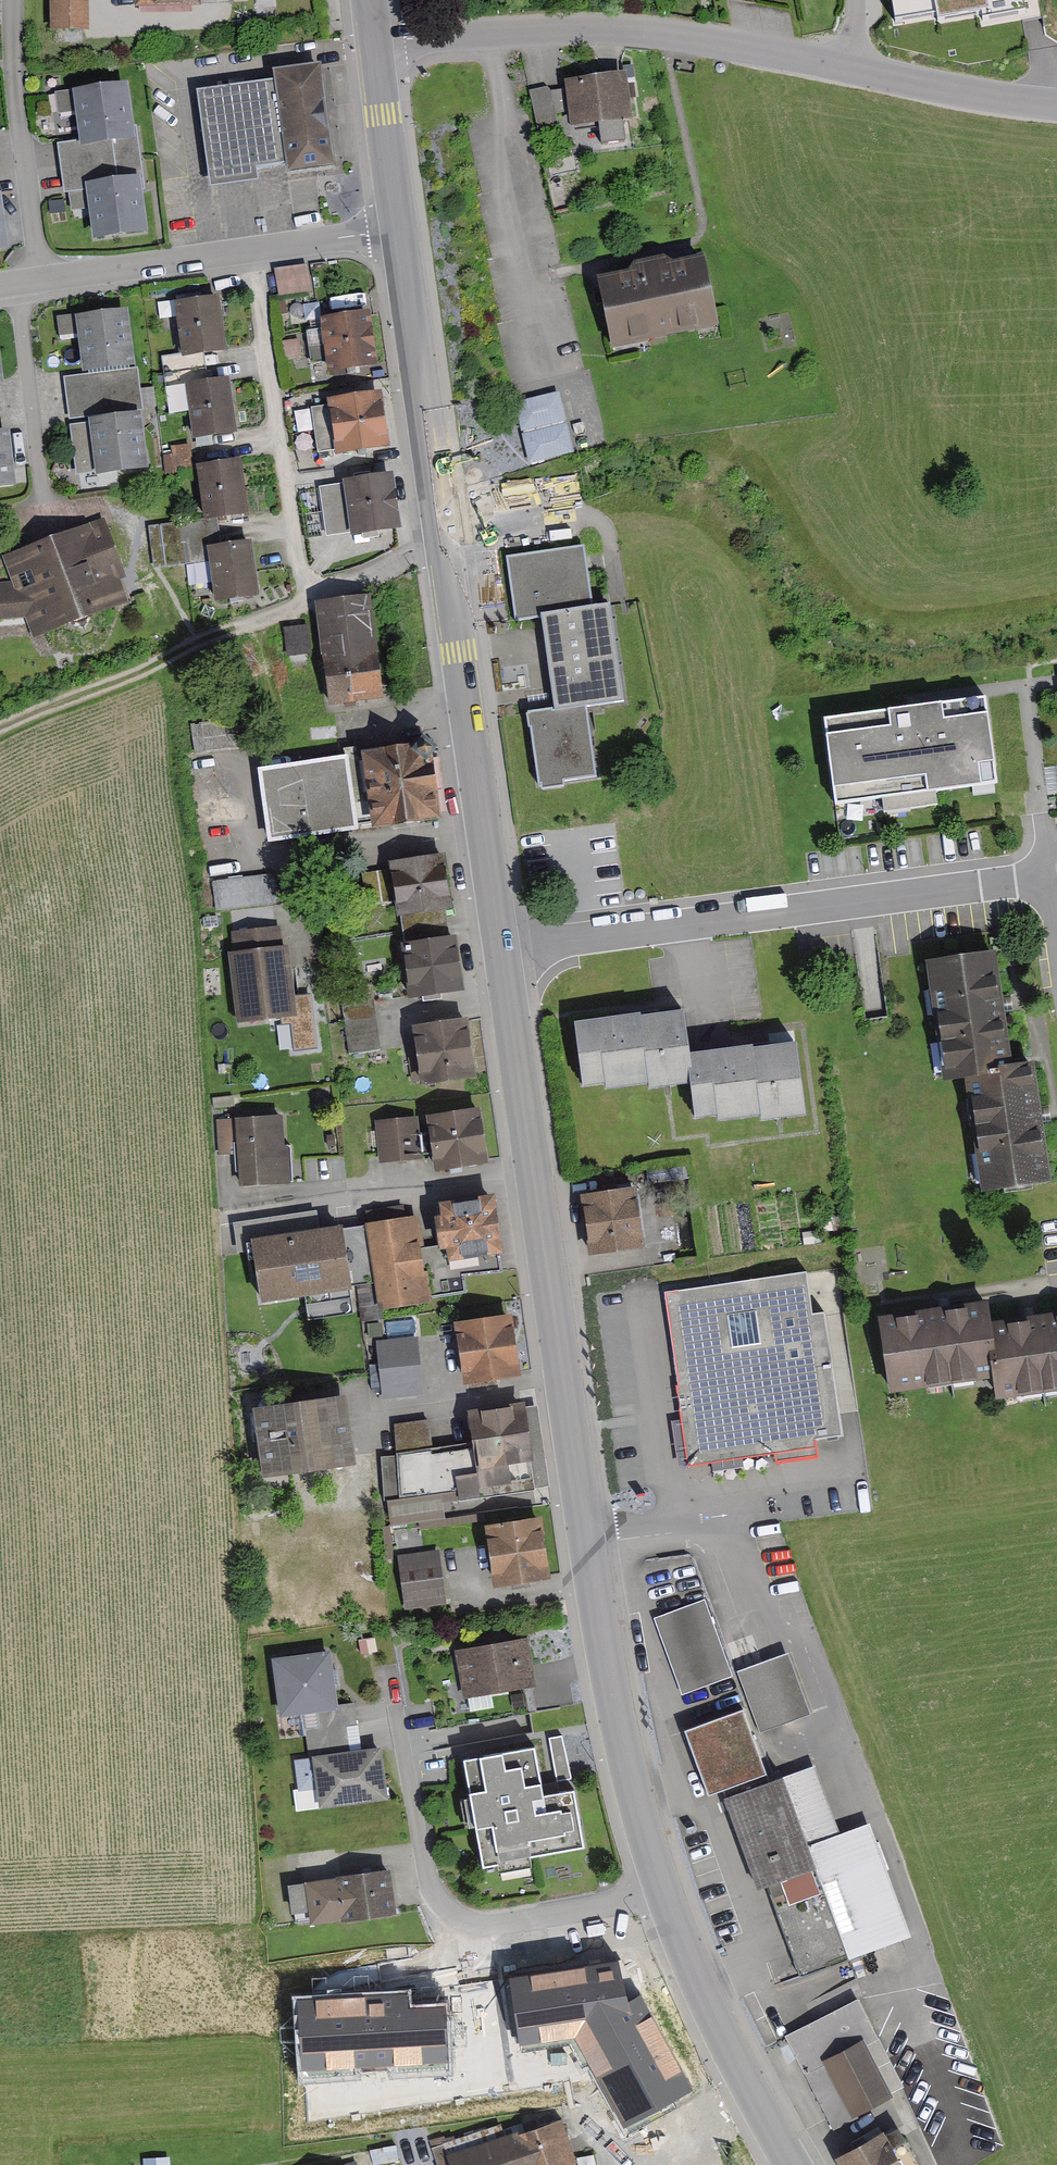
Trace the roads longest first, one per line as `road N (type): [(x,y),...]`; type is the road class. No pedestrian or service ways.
road 1 (secondary): [(503,943),(624,1731),(672,1897)]
road 2 (secondary): [(400,232),(503,943)]
road 3 (residential): [(1056,967),(1048,905),(1024,876),(503,943)]
road 4 (residential): [(388,1679),(424,1868),(433,1895),(462,1921),(567,1921),(672,1897)]
road 5 (residential): [(378,44),(577,29),(707,38),(846,63)]
road 6 (residential): [(400,232),(37,283)]
road 7 (track): [(325,593),(0,728)]
road 8 (secondary): [(672,1897),(798,2164)]
road 9 (residential): [(17,0),(37,283)]
road 10 (residential): [(45,522),(20,286)]
road 11 (residential): [(846,63),(1000,97),(1056,102)]
road 12 (secondary): [(378,44),(400,232)]

